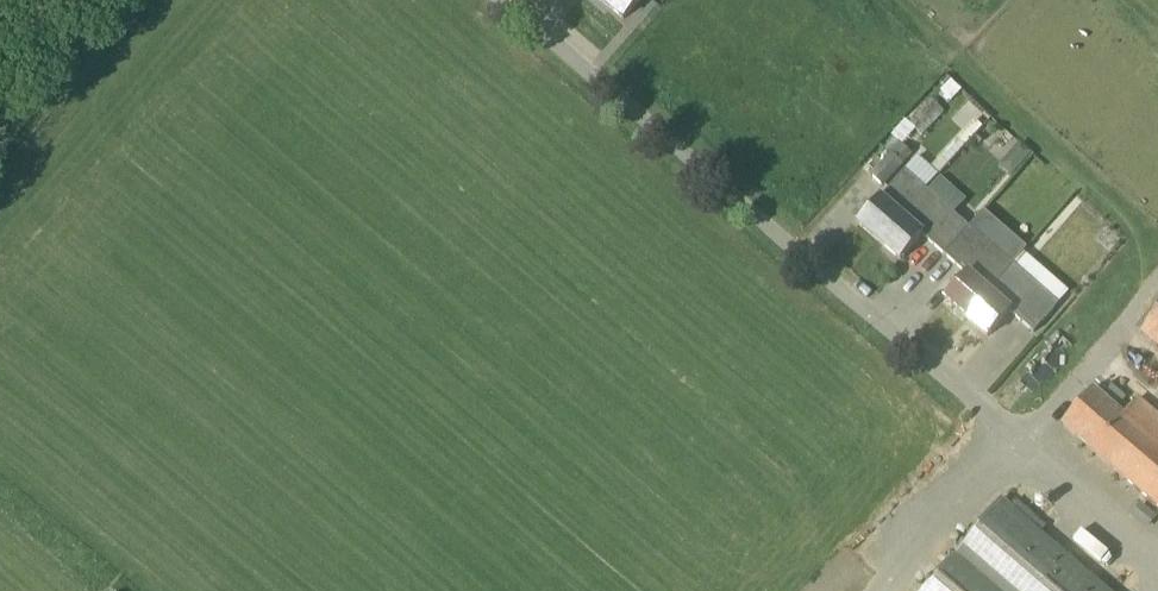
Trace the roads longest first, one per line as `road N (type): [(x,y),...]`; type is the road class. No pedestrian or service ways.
road 1 (unclassified): [(1157,556),(508,0)]

